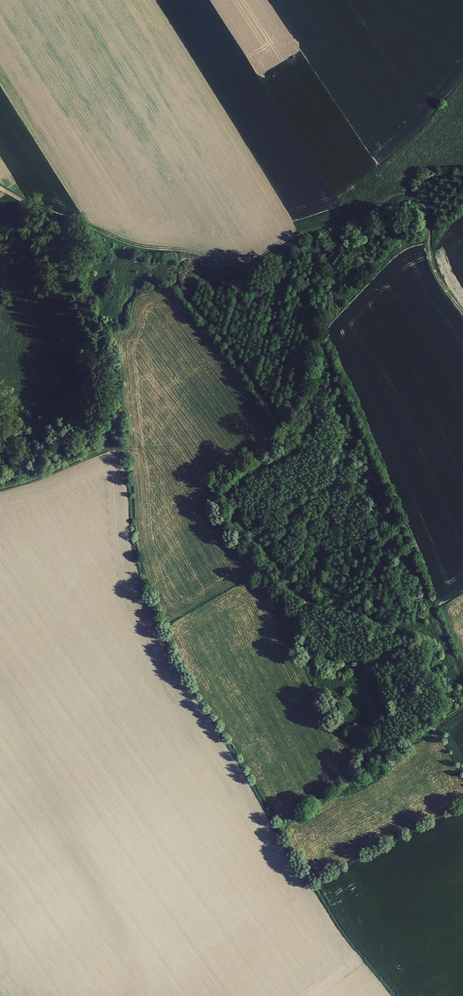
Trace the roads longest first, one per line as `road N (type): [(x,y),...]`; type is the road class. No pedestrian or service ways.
road 1 (track): [(0,189),(129,244),(230,266),(412,195),(428,218),(435,274),(462,312)]
road 2 (track): [(462,682),(447,640),(428,634),(339,682)]

